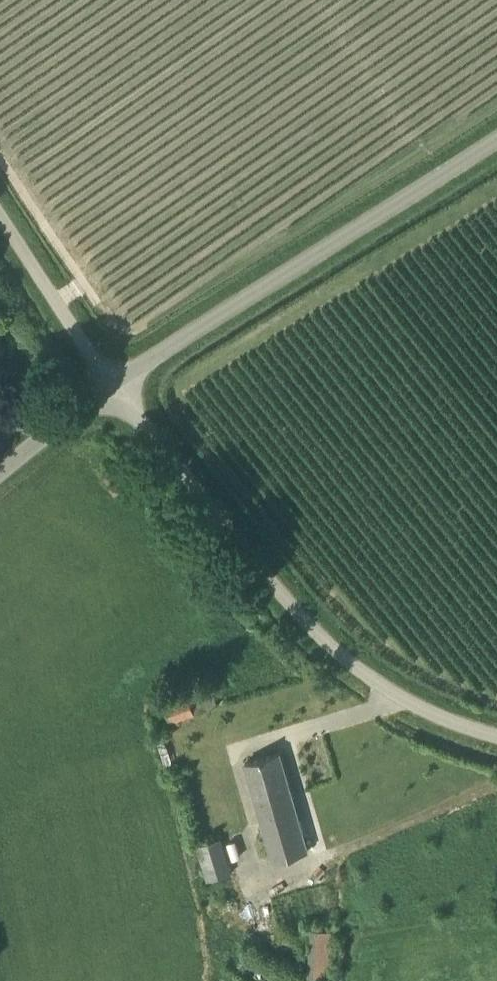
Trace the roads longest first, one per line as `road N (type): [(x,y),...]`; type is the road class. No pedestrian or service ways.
road 1 (unclassified): [(496,741),(443,718),(364,665),(119,385)]
road 2 (unclassified): [(119,385),(496,144)]
road 3 (unclassified): [(119,385),(91,358),(0,197)]
road 4 (unclassified): [(0,474),(119,385)]

